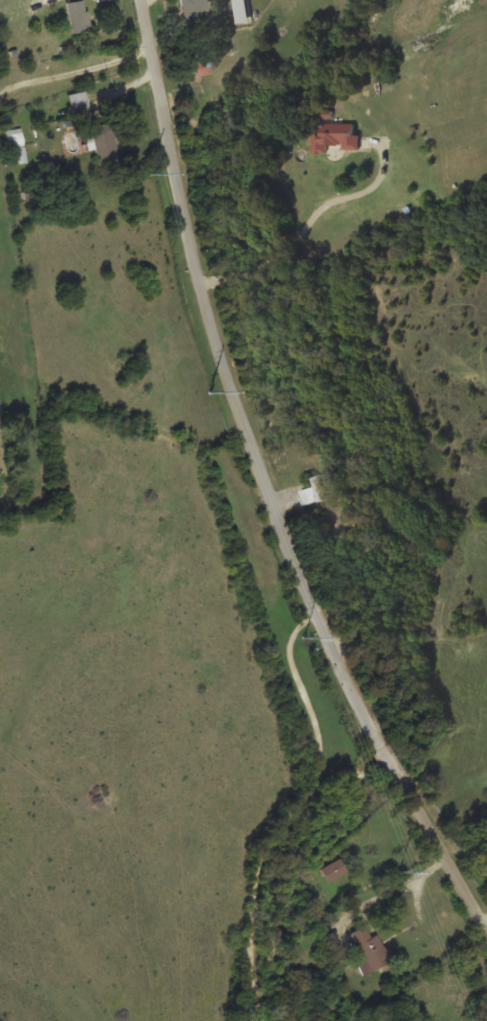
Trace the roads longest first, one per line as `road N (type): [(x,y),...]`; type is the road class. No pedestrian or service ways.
road 1 (residential): [(133,0),(159,130),(240,392),(349,659),(486,925)]

